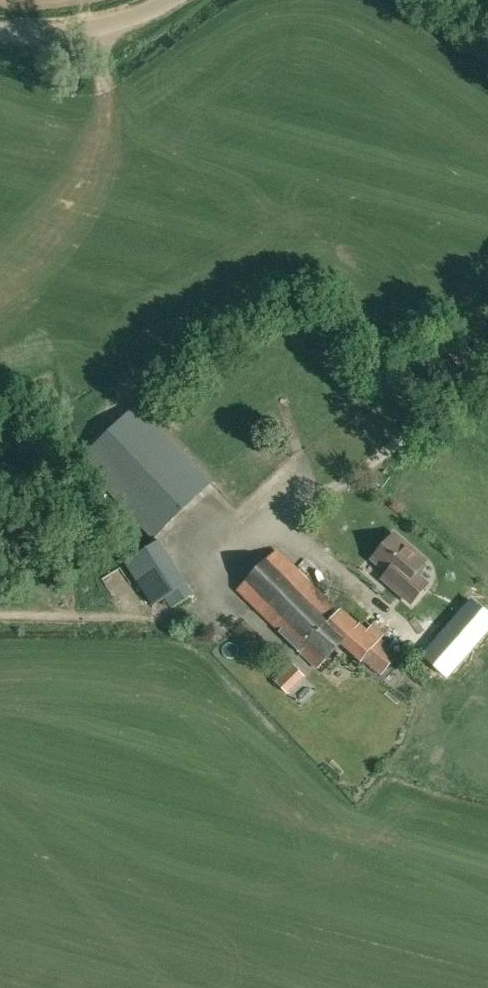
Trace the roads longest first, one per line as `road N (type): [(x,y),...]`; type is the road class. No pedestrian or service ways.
road 1 (track): [(111,88),(194,308),(179,355),(73,438)]
road 2 (unclassified): [(166,0),(69,32),(0,30)]

